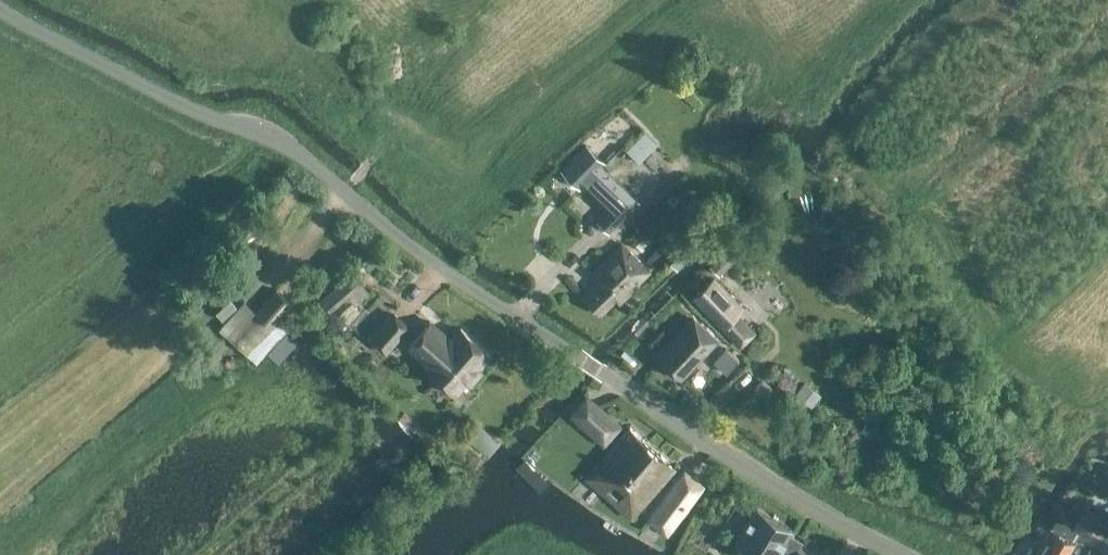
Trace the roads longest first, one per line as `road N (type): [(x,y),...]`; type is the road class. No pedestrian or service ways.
road 1 (tertiary): [(901,554),(713,447),(458,280),(283,143),(169,99),(0,9)]

